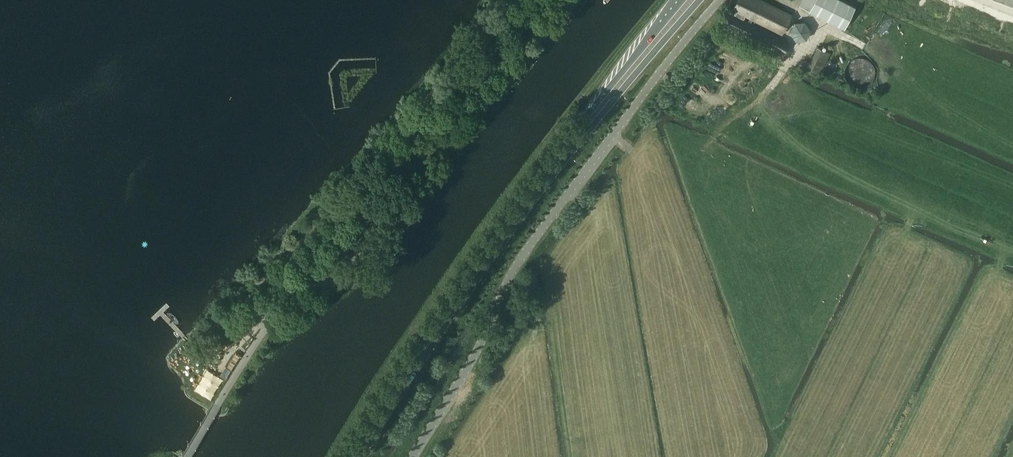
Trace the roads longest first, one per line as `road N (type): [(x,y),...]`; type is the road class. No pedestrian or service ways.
road 1 (unclassified): [(412,456),(542,225),(718,0)]
road 2 (primary): [(359,456),(573,140)]
road 3 (primary): [(573,140),(700,0)]
road 4 (primary): [(678,0),(573,140)]

